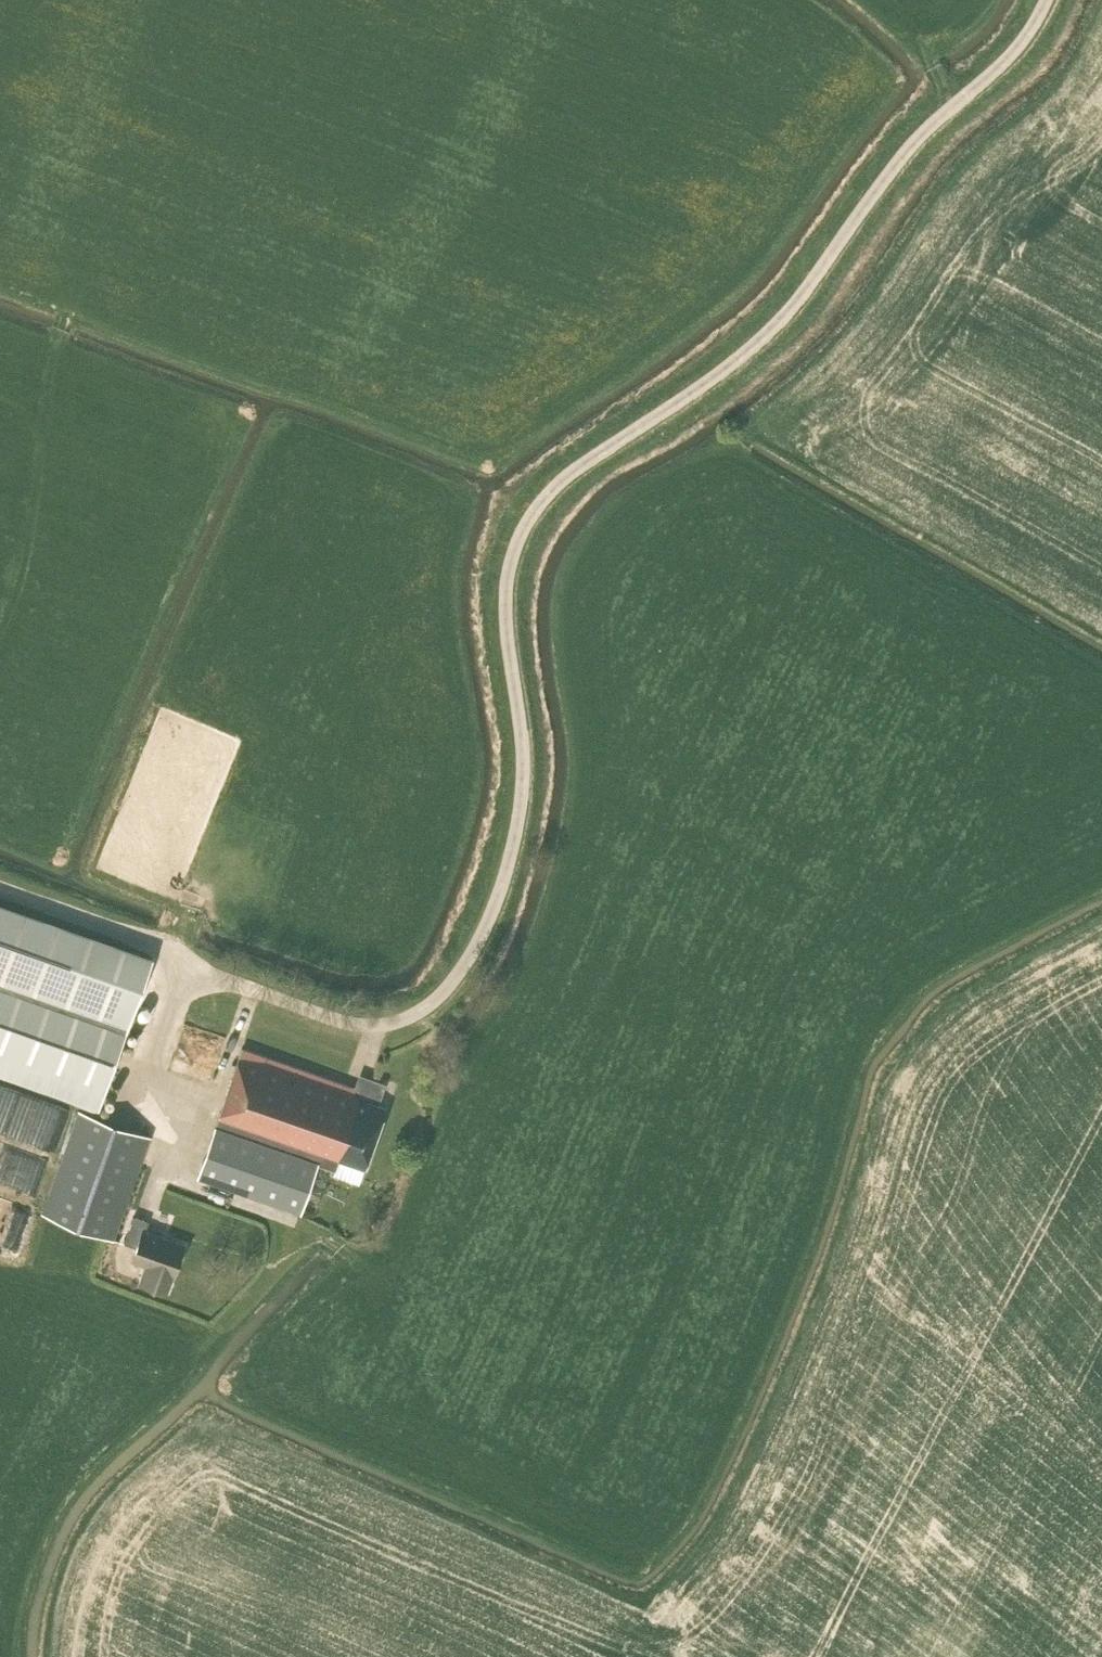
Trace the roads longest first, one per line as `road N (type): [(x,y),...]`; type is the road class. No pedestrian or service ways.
road 1 (track): [(140,1094),(187,961),(0,893)]

